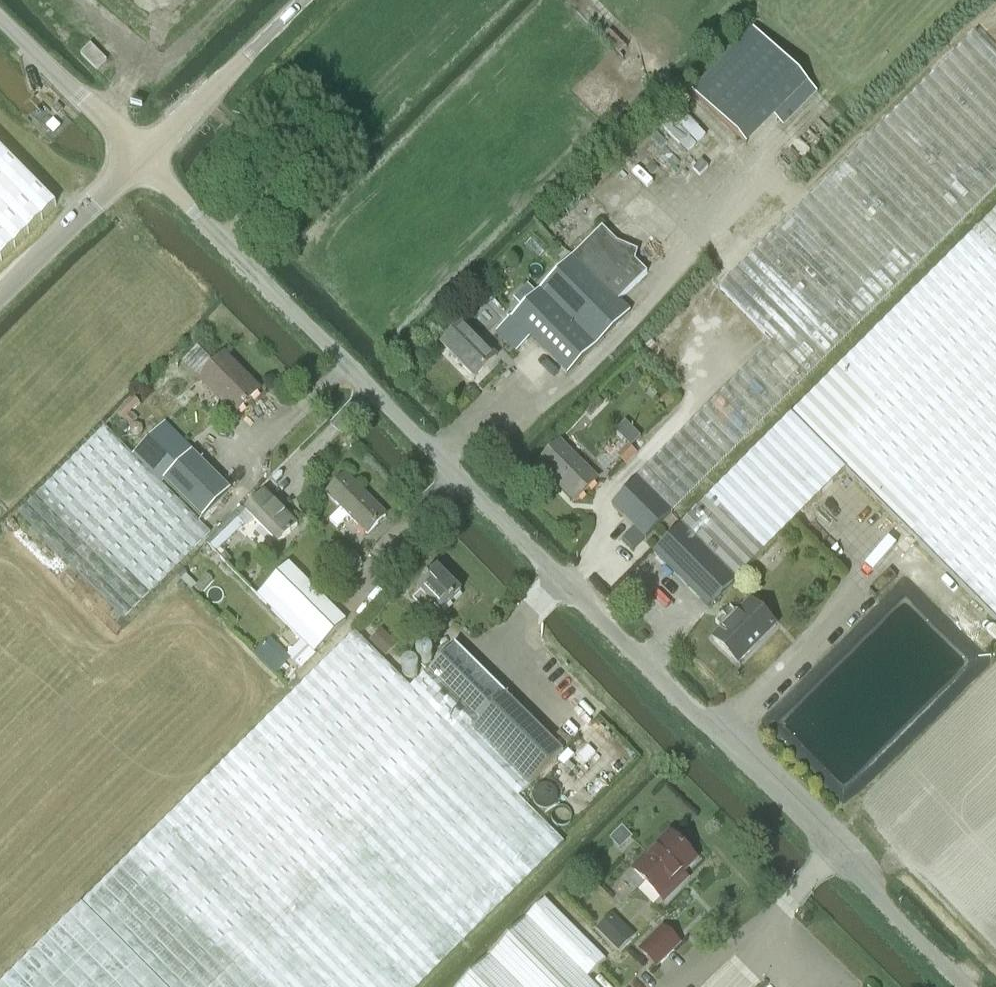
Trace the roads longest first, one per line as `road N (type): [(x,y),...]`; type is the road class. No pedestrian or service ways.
road 1 (unclassified): [(965,986),(141,155)]
road 2 (unclassified): [(141,155),(302,0)]
road 3 (unclassified): [(141,155),(0,15)]
road 4 (unclassified): [(0,293),(141,155)]

